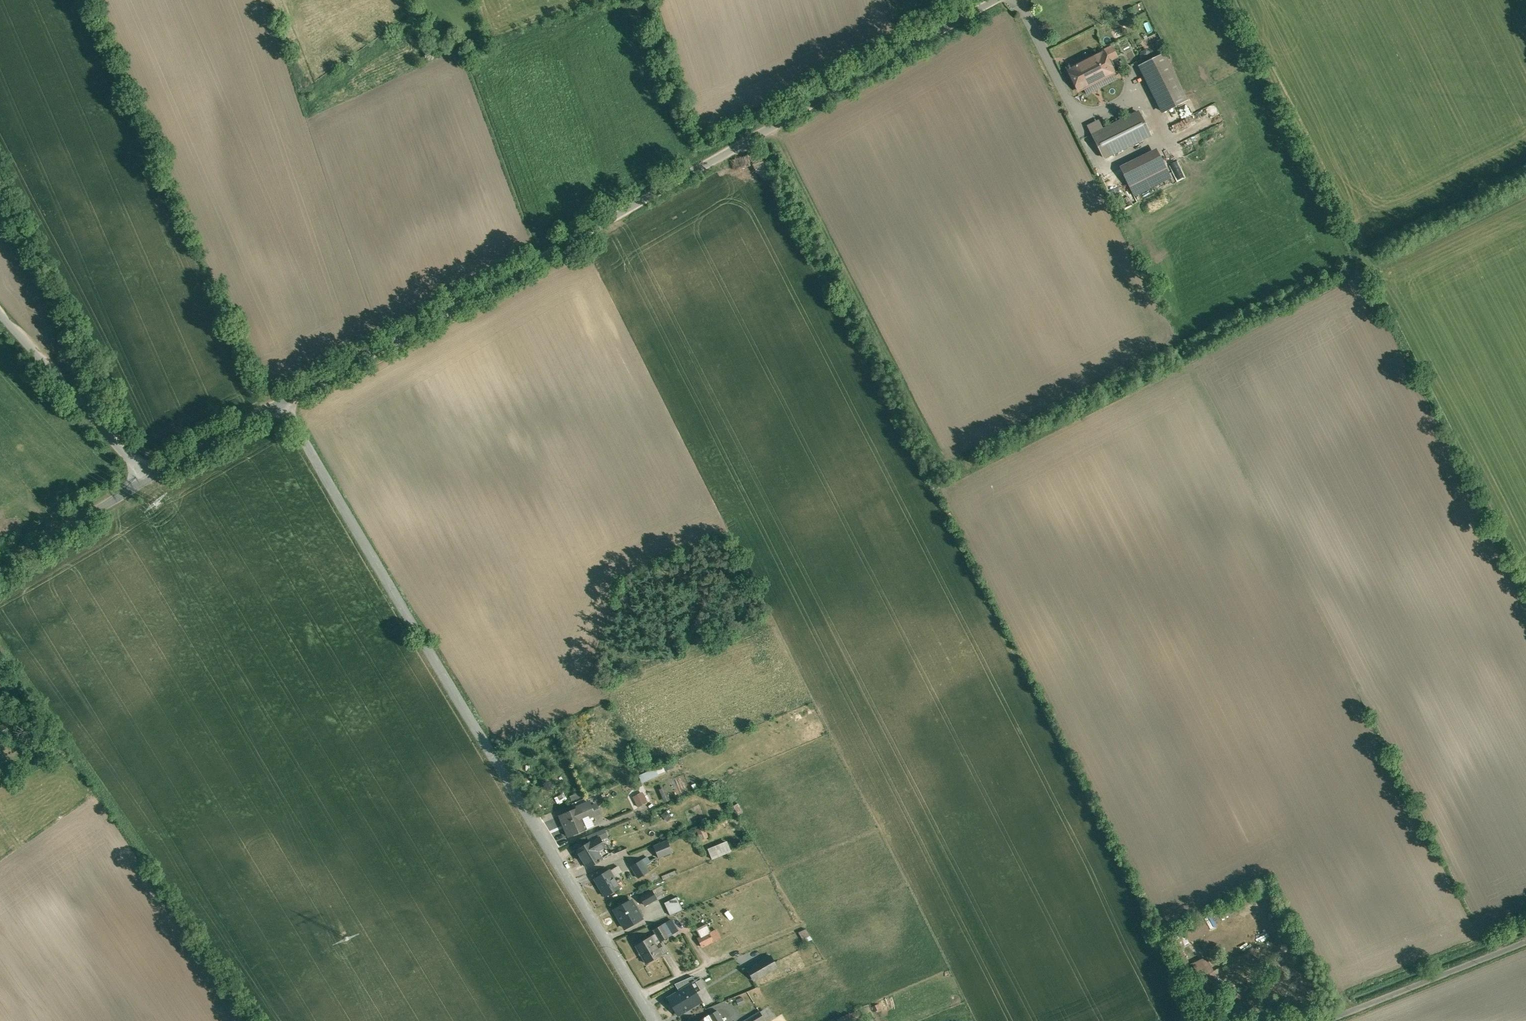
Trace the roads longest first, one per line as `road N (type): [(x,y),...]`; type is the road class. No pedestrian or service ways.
road 1 (unclassified): [(994,0),(283,403)]
road 2 (unclassified): [(283,403),(655,1020)]
road 3 (unclassified): [(0,314),(148,479)]
road 4 (unclassified): [(1329,1020),(1525,943)]
road 5 (unclassified): [(148,479),(0,561)]
road 6 (unclassified): [(283,403),(148,479)]

